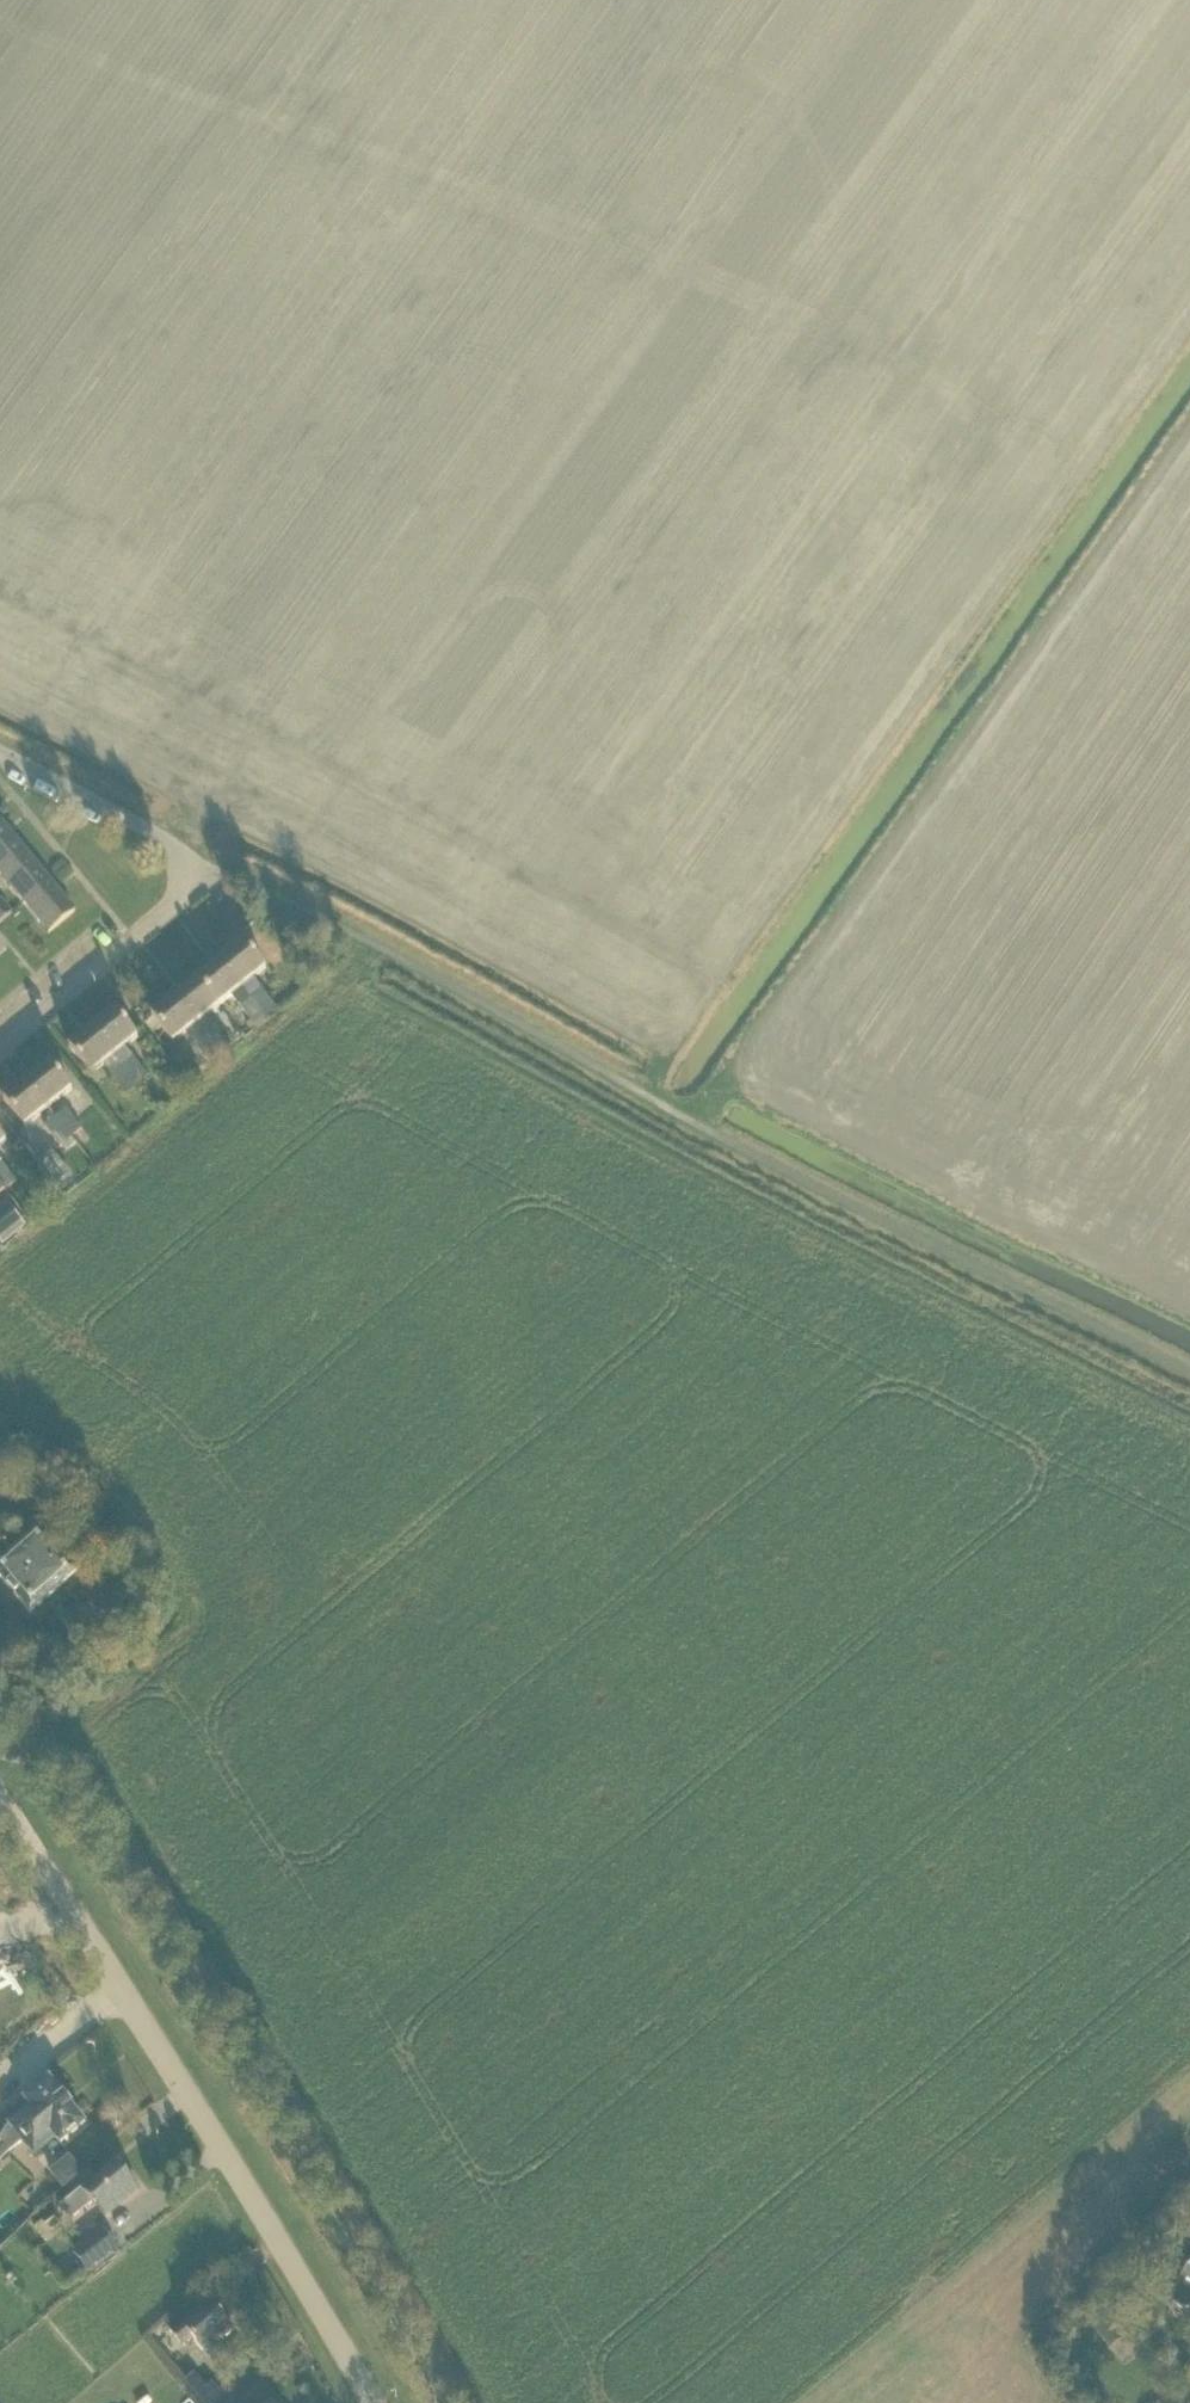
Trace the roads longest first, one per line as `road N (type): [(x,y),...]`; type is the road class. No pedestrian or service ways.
road 1 (track): [(1189,425),(693,1123)]
road 2 (tertiary): [(370,2402),(0,1795)]
road 3 (residential): [(0,1050),(167,913),(190,875),(147,829),(0,752)]

